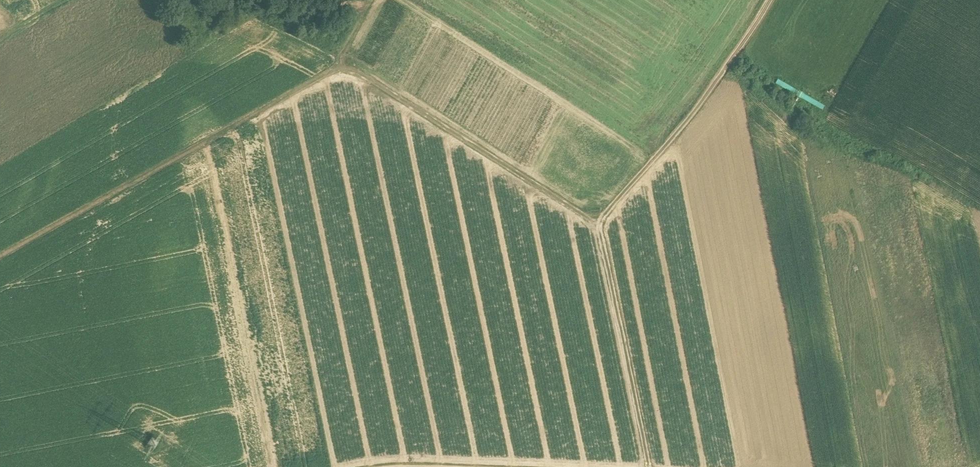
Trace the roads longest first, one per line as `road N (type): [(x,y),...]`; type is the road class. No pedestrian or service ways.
road 1 (track): [(347,67),(598,224),(734,60),(772,0)]
road 2 (track): [(347,67),(0,267)]
road 3 (track): [(649,466),(598,224)]

